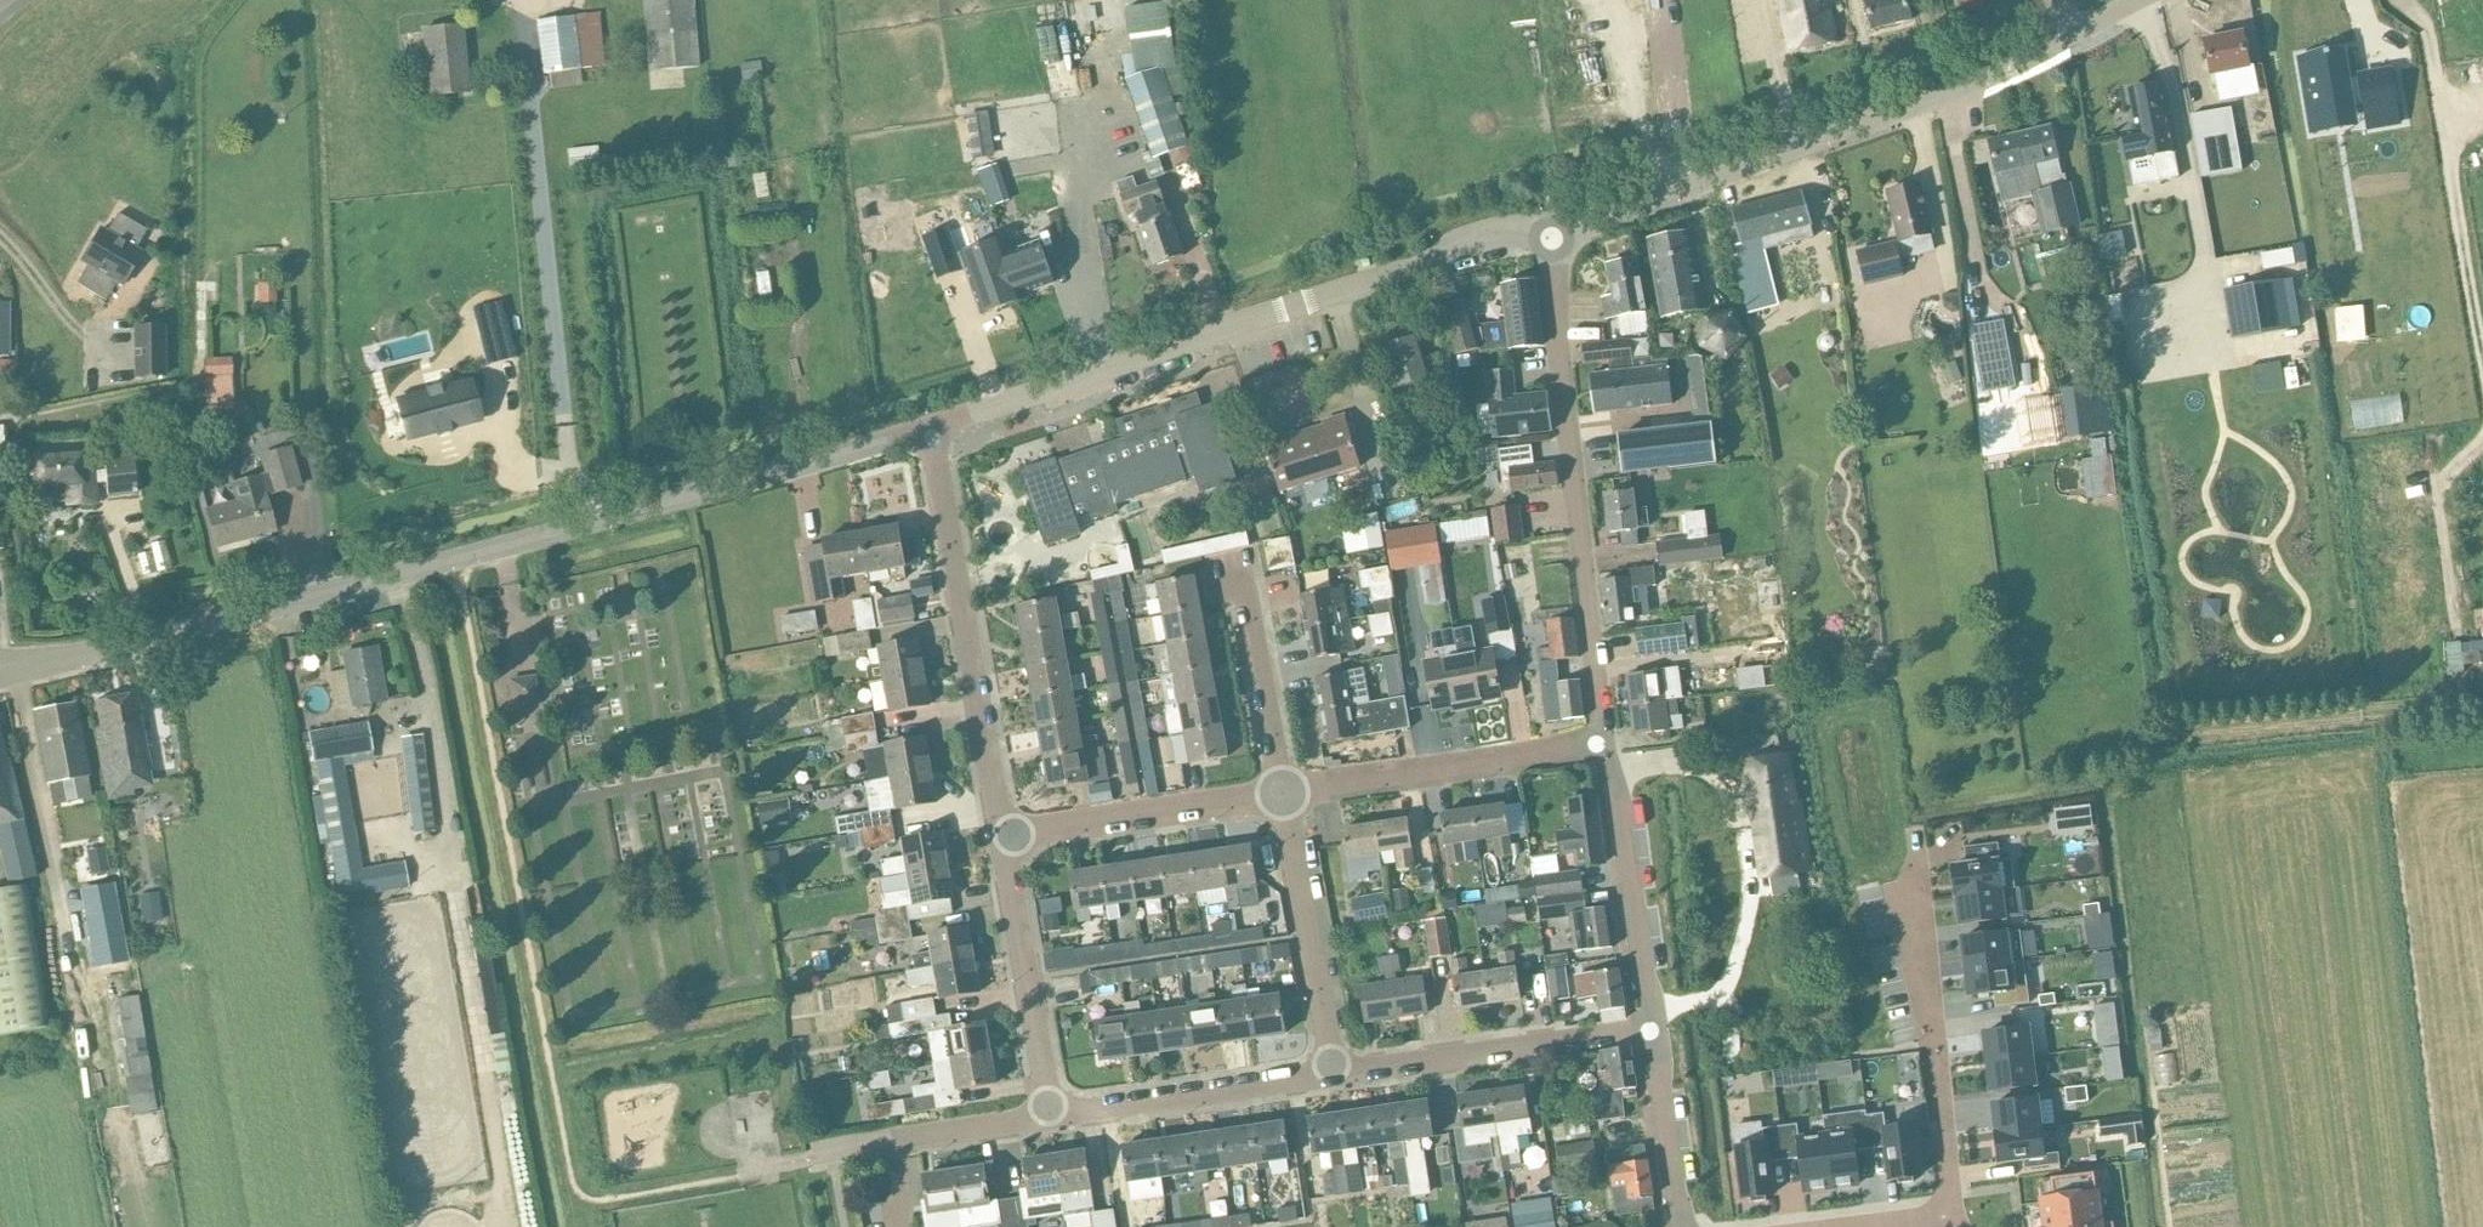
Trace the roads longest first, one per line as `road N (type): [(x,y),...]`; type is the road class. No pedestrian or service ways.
road 1 (tertiary): [(40,662),(399,578),(931,427)]
road 2 (tertiary): [(931,427),(1499,239),(1550,237)]
road 3 (tertiary): [(1550,237),(2003,77),(2142,0)]
road 4 (unclassified): [(1604,744),(1550,237)]
road 5 (residential): [(1001,830),(931,427)]
road 6 (residential): [(1948,1223),(1949,1149),(1915,825)]
road 7 (residential): [(1649,1030),(1332,1076)]
road 8 (residential): [(1288,792),(1604,744)]
road 9 (residential): [(1052,1119),(1001,830)]
road 10 (unclassified): [(1649,1030),(1618,777),(1604,744)]
road 11 (track): [(2469,708),(2180,732)]
road 12 (residential): [(1001,830),(1288,792)]
road 13 (residential): [(1332,1076),(1288,792)]
road 14 (residential): [(1332,1076),(1052,1119)]
road 15 (residential): [(1052,1119),(831,1154)]
road 16 (residential): [(1288,792),(1249,580)]
road 17 (unclassified): [(1681,1226),(1649,1030)]

